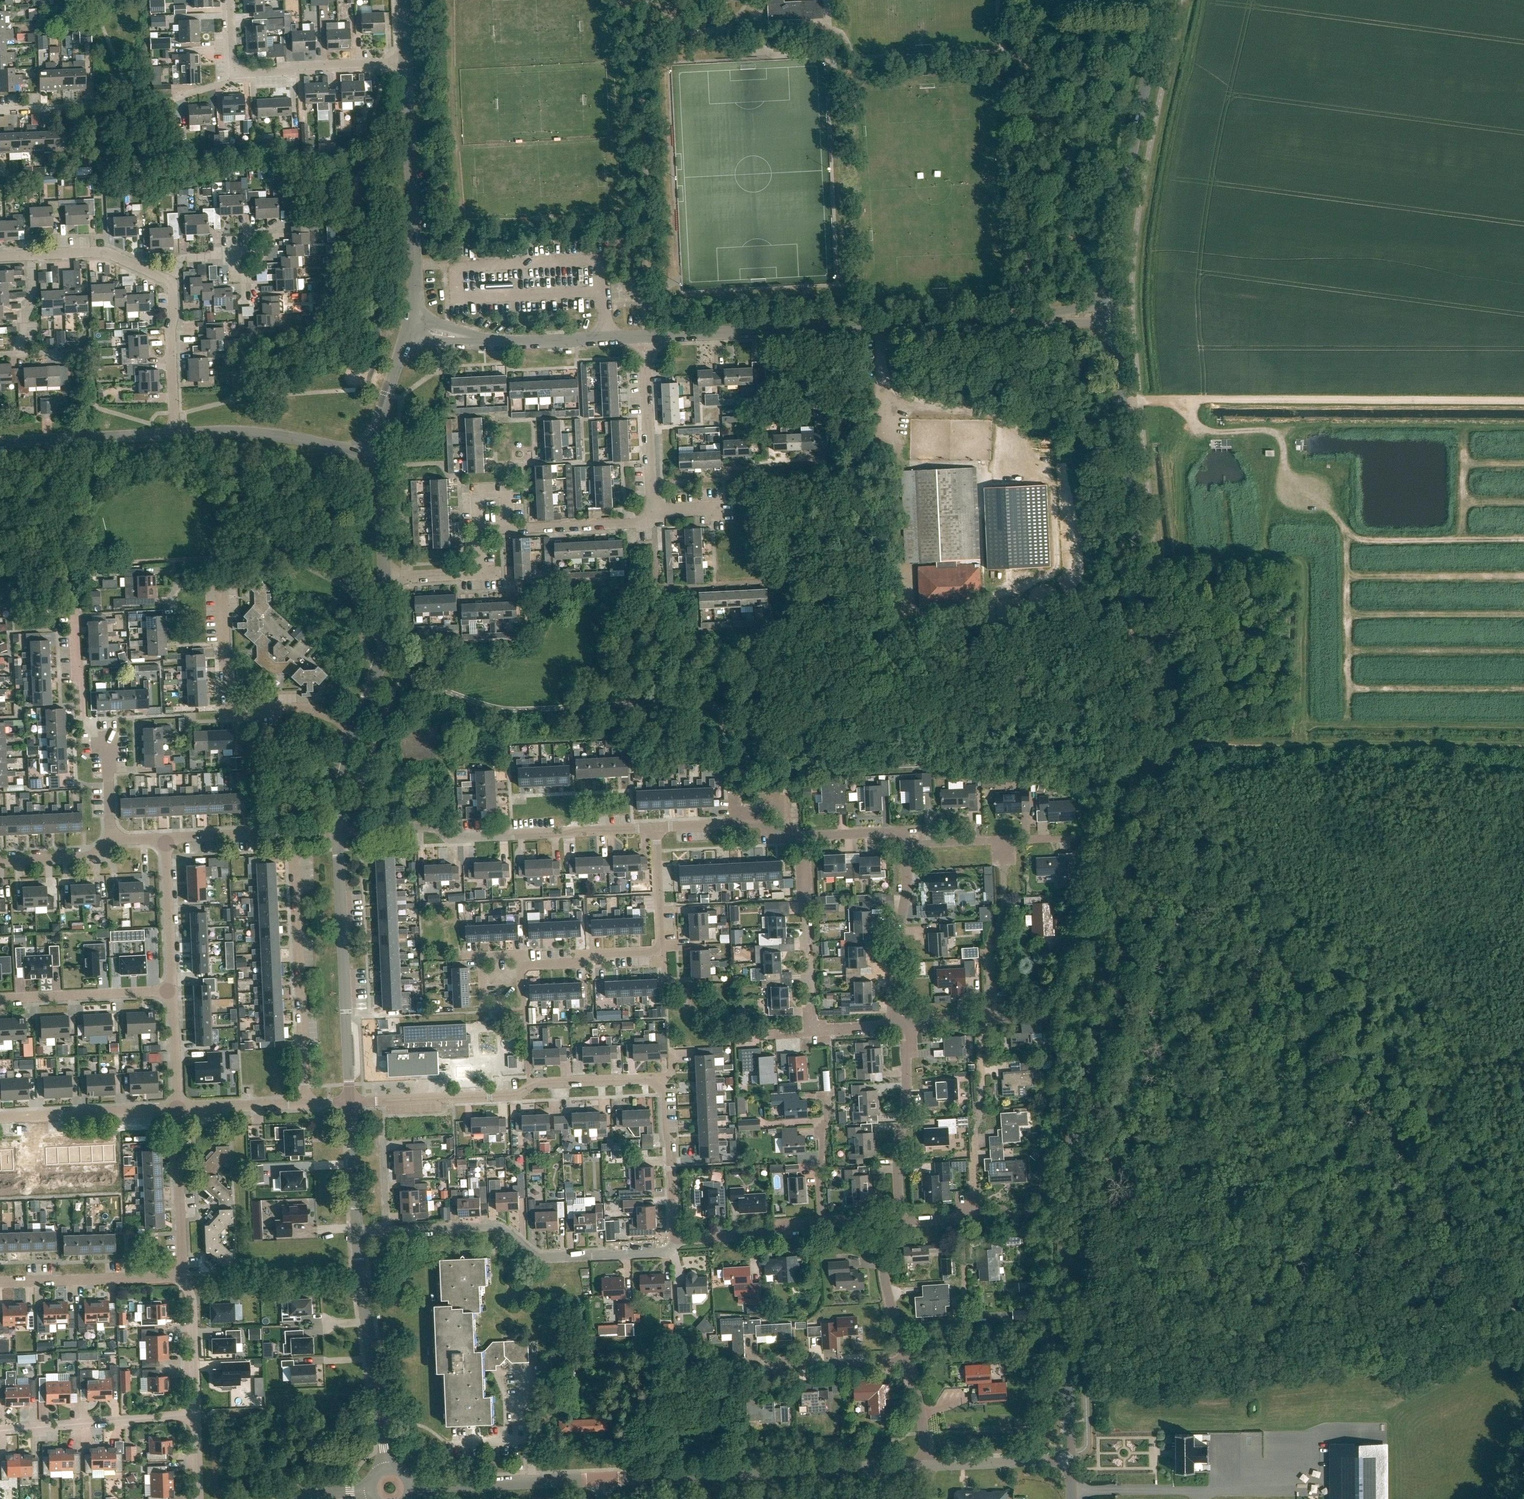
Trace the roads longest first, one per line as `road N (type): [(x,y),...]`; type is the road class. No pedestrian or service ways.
road 1 (tertiary): [(1070,1459),(1069,1156),(1146,801),(1154,690),(1115,316)]
road 2 (residential): [(385,579),(481,574),(479,530),(654,522),(644,337)]
road 3 (tertiary): [(644,337),(1115,316)]
road 4 (residential): [(675,1239),(659,1080),(381,1101)]
road 5 (track): [(1184,401),(1201,431),(1279,437),(1286,472),(1346,532),(1348,725)]
road 6 (tertiary): [(532,1482),(925,1465)]
road 7 (track): [(1523,402),(1139,401)]
road 8 (residential): [(657,827),(455,837),(429,826),(336,830)]
road 9 (tertiary): [(1115,316),(1125,176),(1164,0)]
road 10 (residential): [(675,1239),(663,1253),(545,1258),(496,1225),(387,1229)]
road 11 (track): [(1285,470),(1268,555),(1307,555),(1308,727)]
road 12 (tertiary): [(351,1102),(336,830)]
road 13 (residential): [(305,1104),(292,833)]
road 14 (unclassified): [(414,326),(406,62)]
road 15 (residential): [(521,965),(658,948),(657,827)]
road 16 (track): [(1268,431),(1523,425)]
road 17 (residential): [(354,726),(316,710),(233,710),(226,702),(222,585)]
road 18 (residential): [(406,62),(232,76),(230,0)]
road 19 (tertiary): [(387,1469),(356,1231)]
road 20 (track): [(1523,726),(1310,725),(1305,746)]
road 21 (tertiary): [(414,326),(496,342),(644,337)]
road 22 (residential): [(111,838),(107,750),(84,724),(75,617)]
road 23 (unclassified): [(377,452),(244,429),(173,433)]
road 24 (residential): [(900,1223),(898,1157),(914,1085),(913,1028)]
road 25 (residential): [(0,1429),(196,1416)]
road 26 (residential): [(893,1024),(905,833)]
road 27 (residential): [(0,1283),(184,1276)]
road 28 (residential): [(0,1116),(178,1109)]
road 29 (track): [(1346,538),(1523,540)]
road 30 (track): [(1347,615),(1523,613)]
road 31 (track): [(1347,575),(1523,576)]
road 32 (track): [(1347,652),(1523,651)]
road 33 (track): [(1348,689),(1523,688)]
road 34 (residential): [(173,992),(0,1000)]
road 35 (unclassified): [(173,433),(0,441)]
road 36 (residential): [(184,1276),(178,1109)]
road 37 (residential): [(521,965),(523,1001),(482,1003),(479,956),(520,954)]
road 38 (tertiary): [(354,726),(387,641),(385,579)]
road 39 (residential): [(167,839),(173,992)]
road 40 (residential): [(976,1133),(973,1209),(962,1218),(900,1223)]
road 41 (residential): [(823,1221),(771,1234),(675,1239)]
road 42 (residential): [(803,837),(781,824),(657,827)]
road 43 (residential): [(173,433),(172,284)]
road 44 (residential): [(172,284),(116,255),(32,255)]
road 45 (tertiary): [(925,1465),(1070,1459)]
road 46 (residential): [(908,1362),(886,1287),(880,1223)]
road 47 (residential): [(196,1416),(194,1302),(184,1276)]
road 48 (tertiary): [(377,452),(385,400),(414,326)]
road 49 (tertiary): [(356,1231),(351,1102)]
road 50 (residential): [(387,1229),(381,1101)]
road 51 (residential): [(823,1221),(828,1093)]
road 52 (tertiary): [(385,579),(377,452)]
road 53 (residential): [(178,1109),(305,1104)]
road 54 (residential): [(172,284),(182,259),(237,257),(246,269),(248,299)]
road 55 (residential): [(167,839),(292,833)]
road 56 (tertiary): [(410,1488),(532,1482)]

